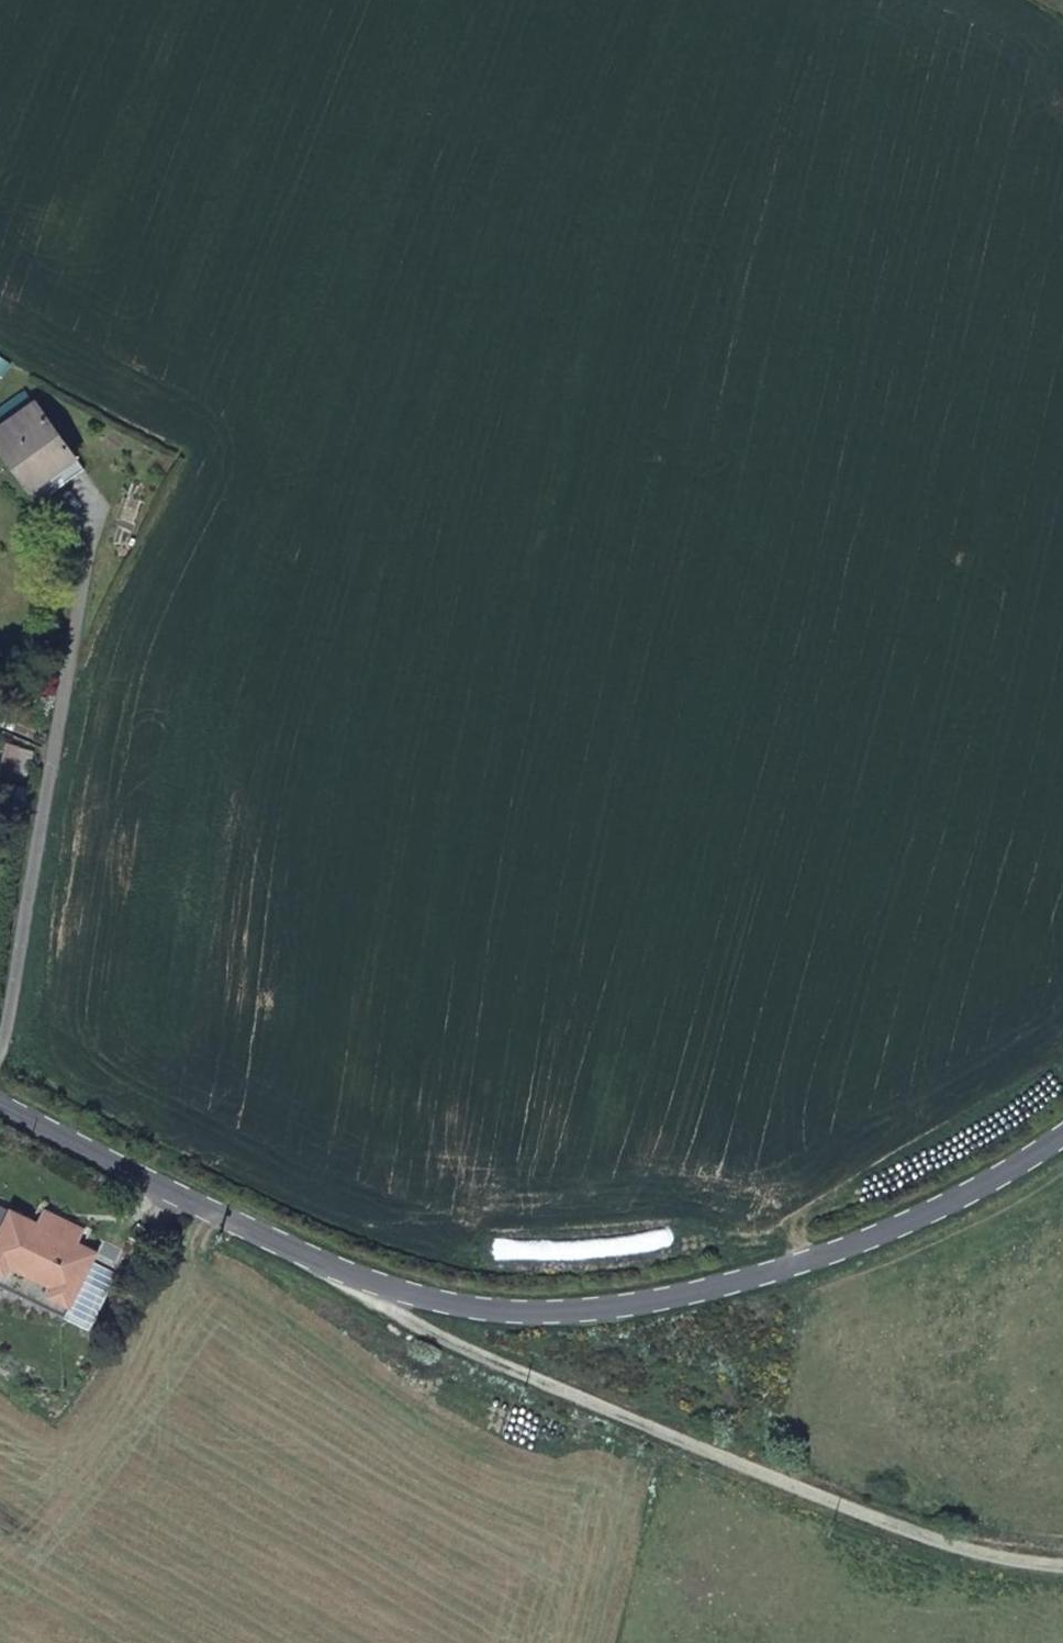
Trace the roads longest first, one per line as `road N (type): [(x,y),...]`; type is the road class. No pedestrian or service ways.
road 1 (unclassified): [(0,1104),(371,1282),(513,1312),(637,1304),(809,1261),(952,1202),(1062,1134)]

